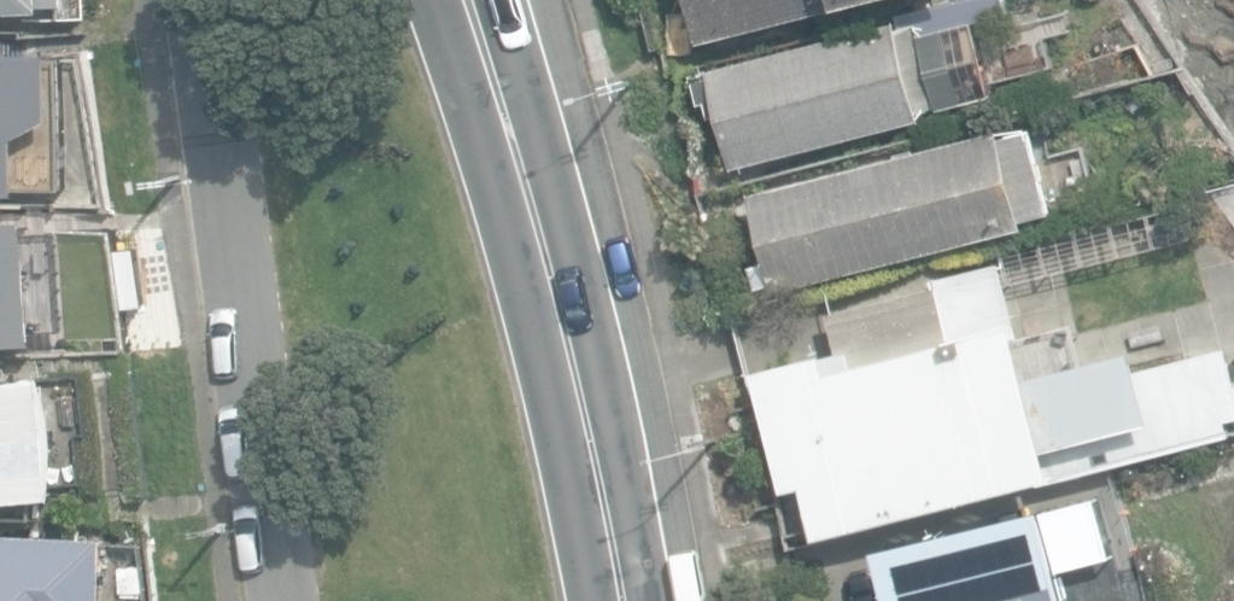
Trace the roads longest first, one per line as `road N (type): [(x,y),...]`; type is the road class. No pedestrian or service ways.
road 1 (secondary): [(470,0),(629,561),(633,600)]
road 2 (residential): [(197,0),(281,600)]

